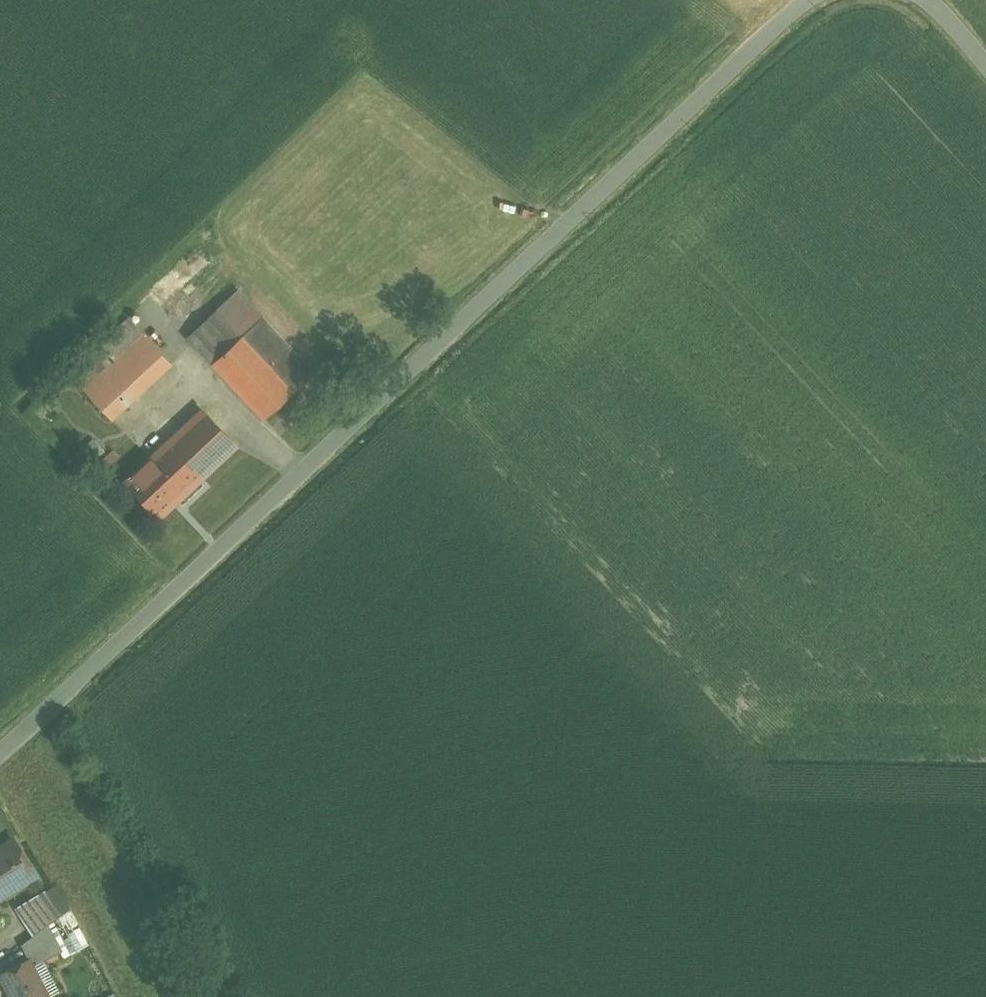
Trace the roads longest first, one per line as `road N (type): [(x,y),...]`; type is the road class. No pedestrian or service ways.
road 1 (tertiary): [(805,0),(370,416),(0,747)]

